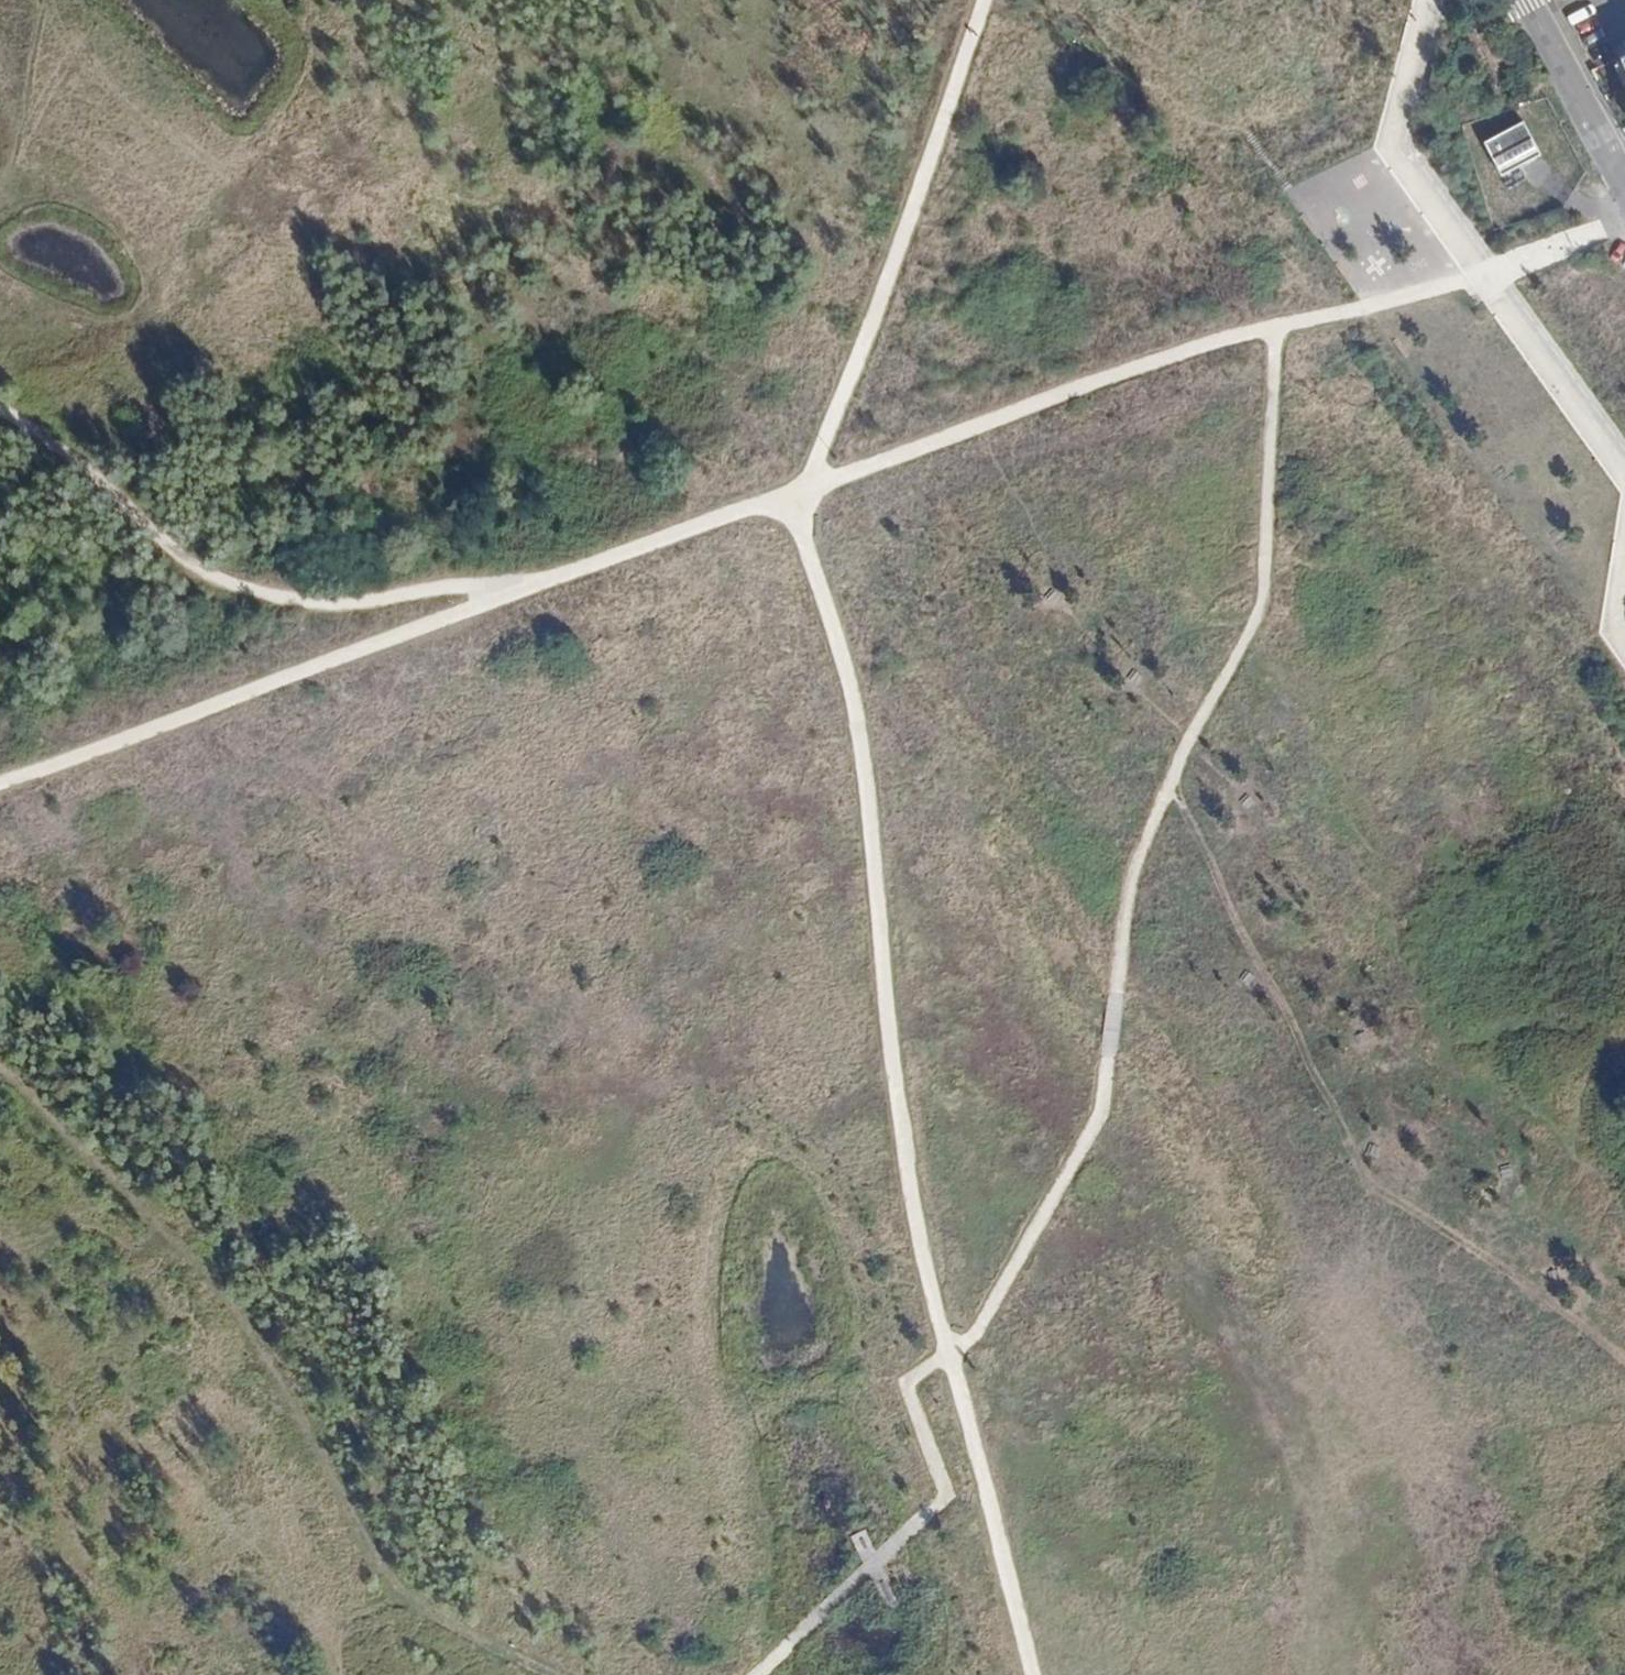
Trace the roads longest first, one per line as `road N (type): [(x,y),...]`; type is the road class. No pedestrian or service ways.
road 1 (residential): [(1624,185),(1525,0)]

